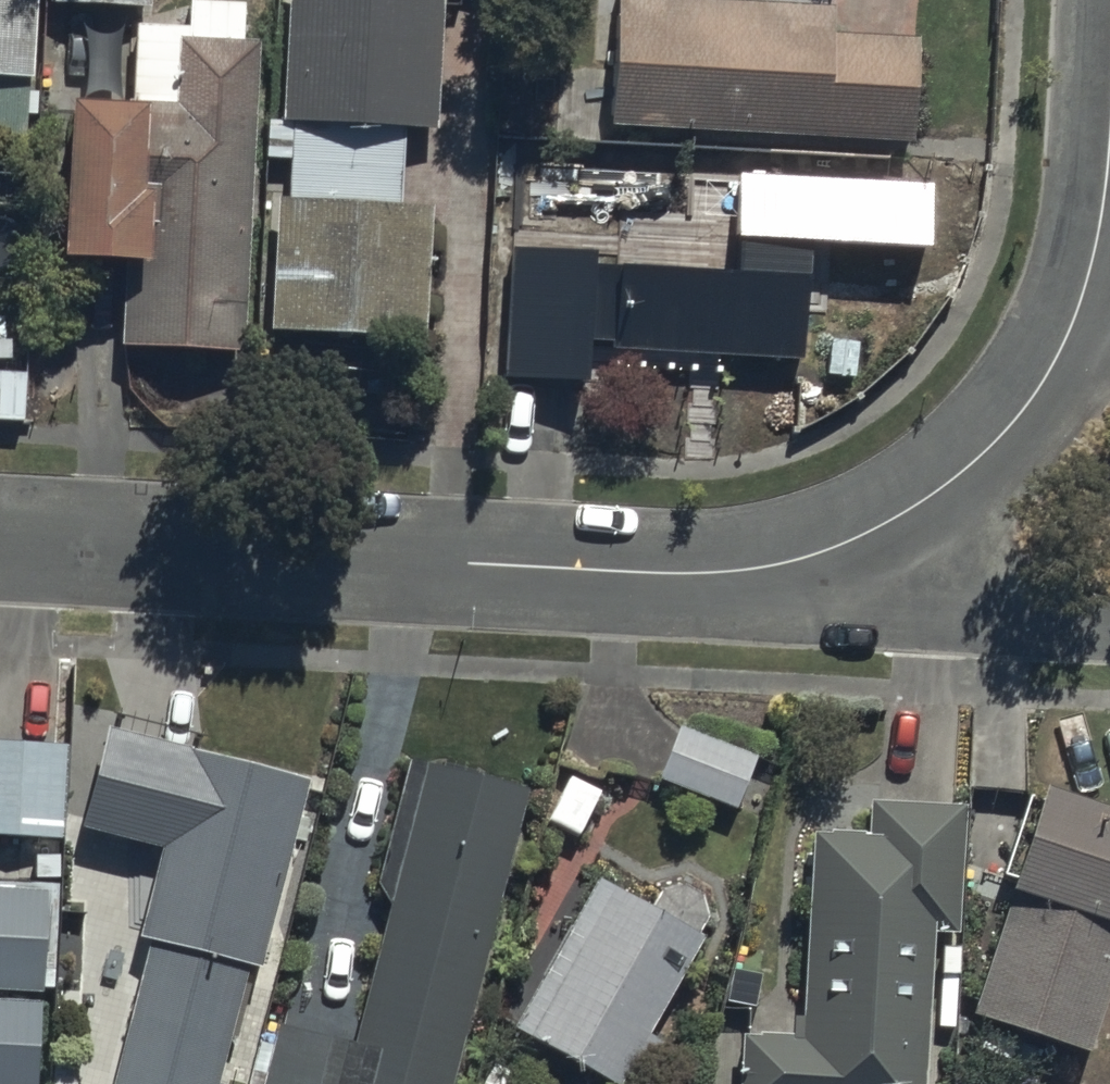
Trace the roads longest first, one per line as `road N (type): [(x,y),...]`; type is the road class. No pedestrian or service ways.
road 1 (residential): [(0,538),(687,575),(785,566)]
road 2 (residential): [(785,566),(852,543),(920,503),(994,445),(1041,389),(1091,282)]
road 3 (residential): [(1109,632),(999,625),(785,566)]
road 4 (residential): [(1091,282),(1109,150)]

